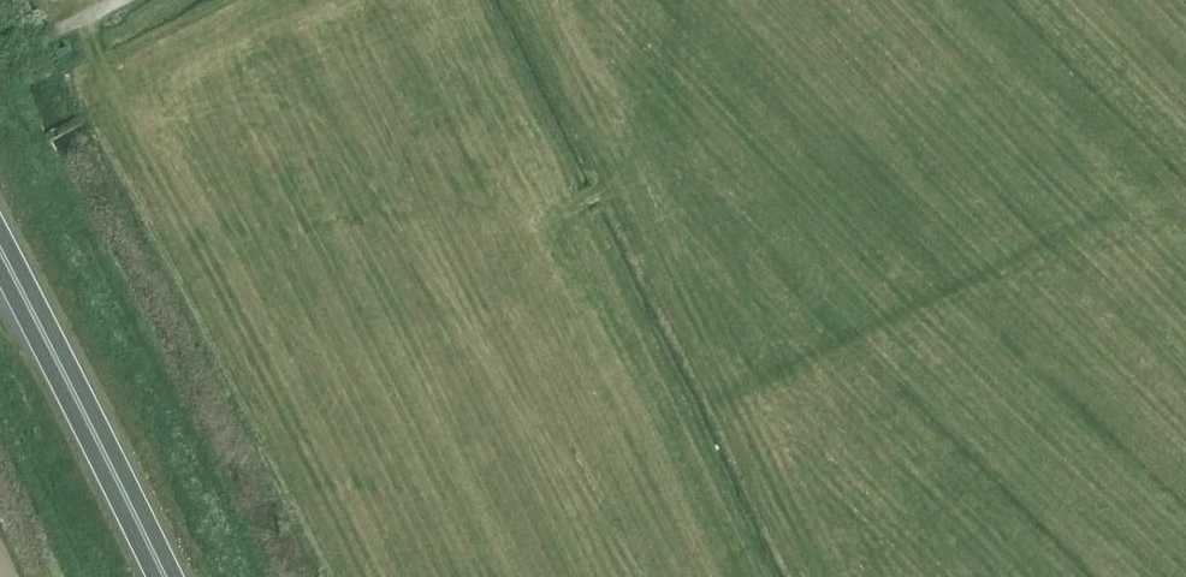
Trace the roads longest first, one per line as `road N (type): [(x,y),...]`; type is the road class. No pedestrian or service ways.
road 1 (trunk): [(159,576),(0,263)]

